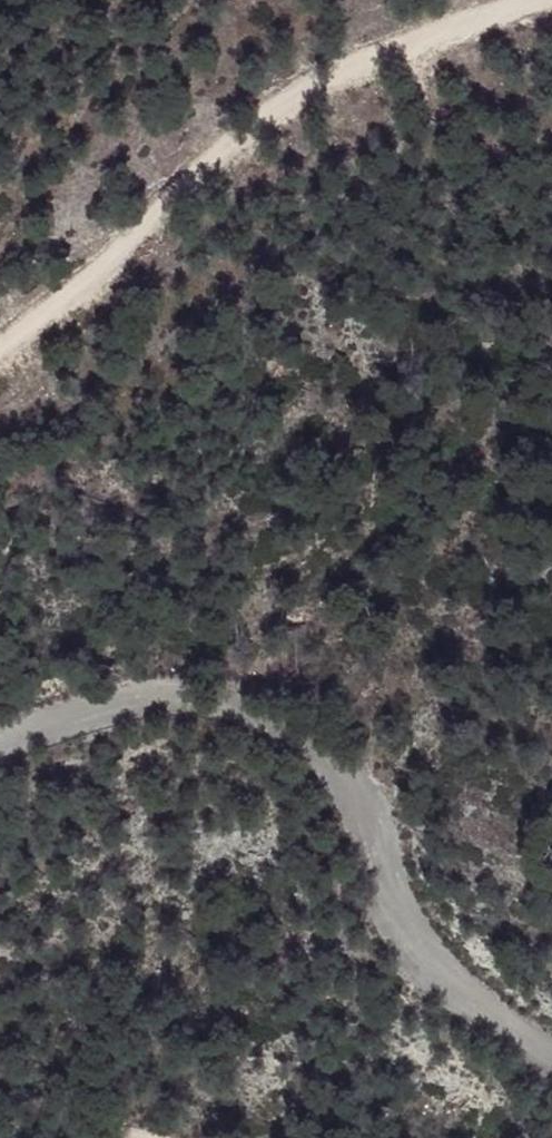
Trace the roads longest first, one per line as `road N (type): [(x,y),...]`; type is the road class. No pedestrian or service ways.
road 1 (track): [(0,352),(98,276),(197,169),(293,97),(529,0)]

